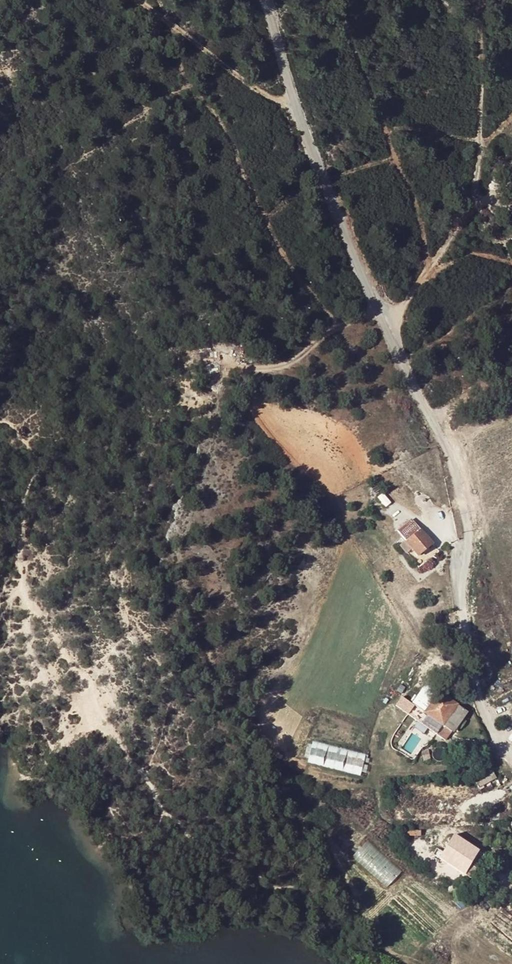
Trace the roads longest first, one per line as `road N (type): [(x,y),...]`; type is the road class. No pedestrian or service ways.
road 1 (track): [(265,0),(372,292),(447,444),(469,528),(462,599),(482,705)]
road 2 (track): [(301,108),(232,72),(139,0)]

